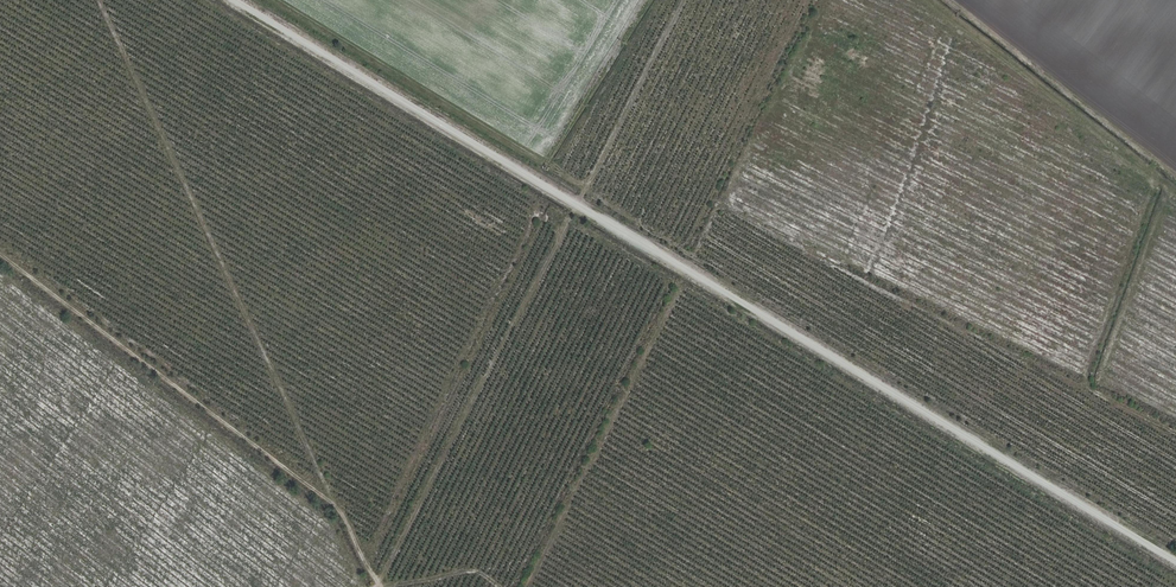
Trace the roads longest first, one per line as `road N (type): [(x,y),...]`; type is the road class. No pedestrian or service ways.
road 1 (track): [(242,0),(1175,556)]
road 2 (track): [(375,586),(336,506),(0,254)]

